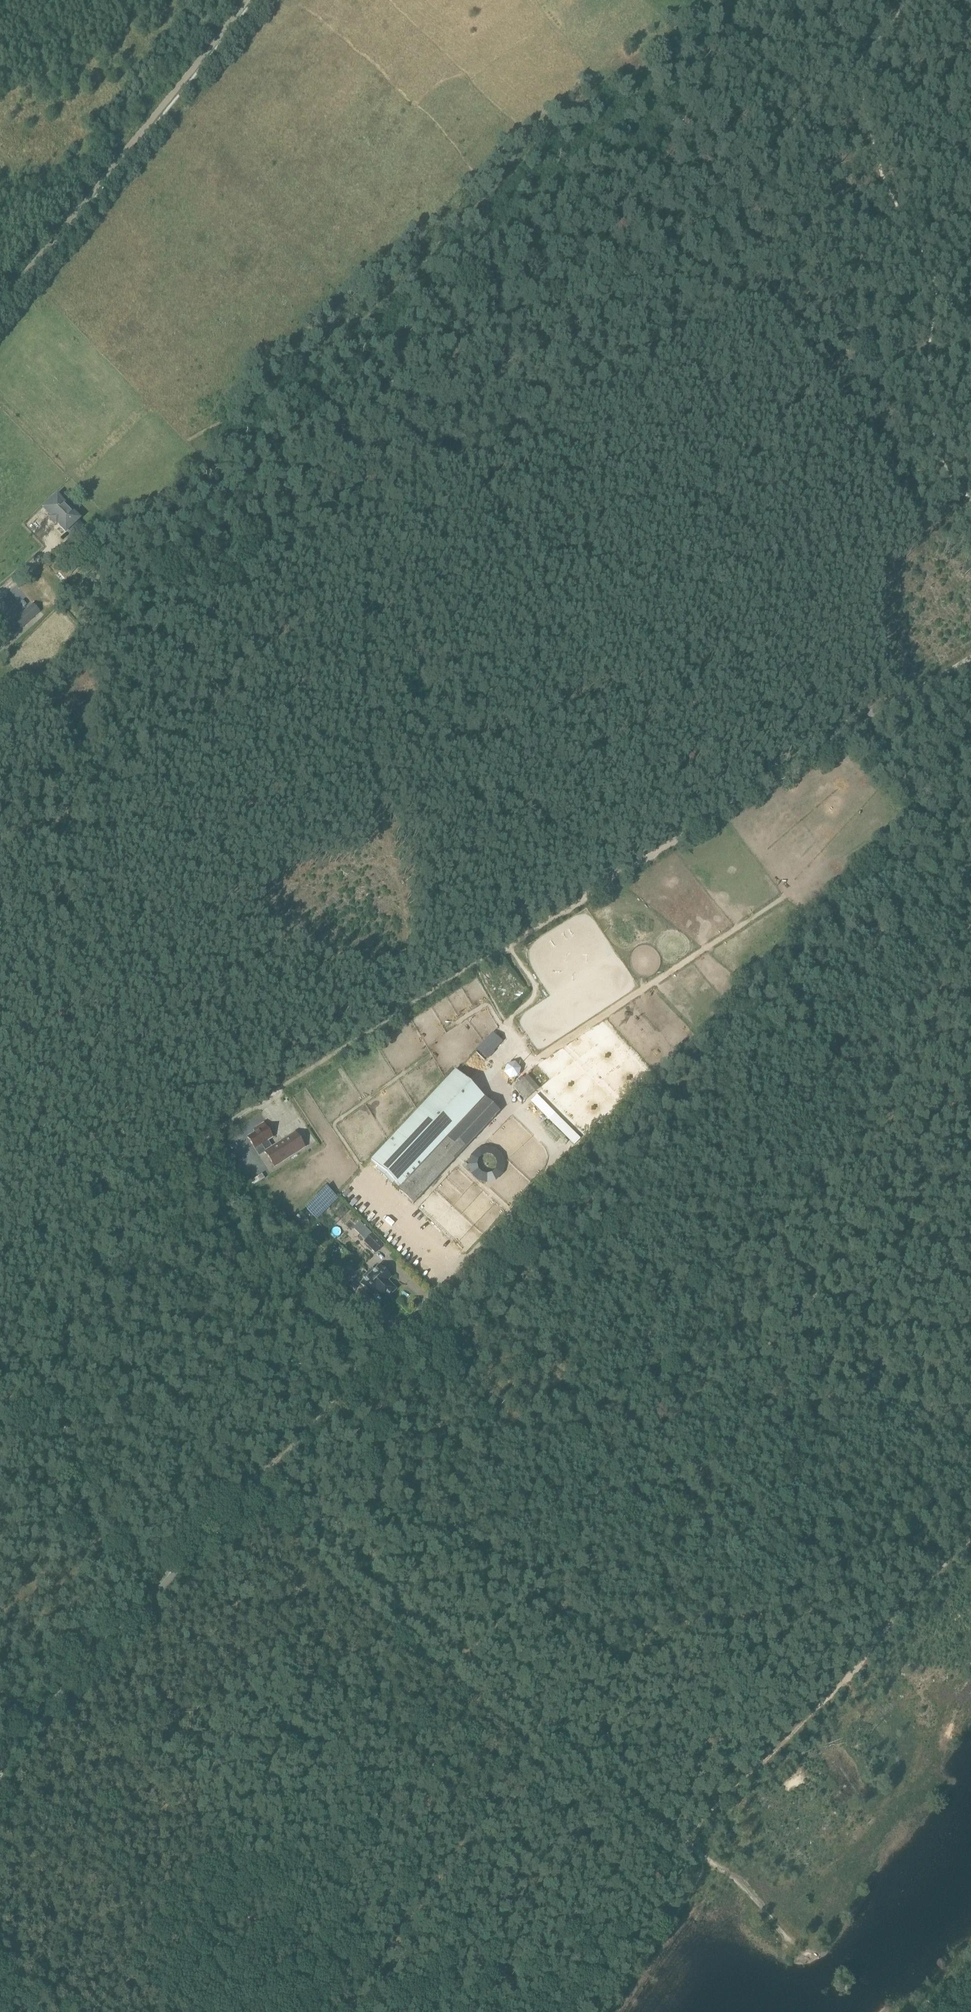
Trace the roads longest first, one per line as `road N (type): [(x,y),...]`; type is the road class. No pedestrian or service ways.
road 1 (track): [(297,1077),(843,733)]
road 2 (track): [(712,1864),(253,1481)]
road 3 (track): [(246,0),(0,300)]
road 4 (track): [(843,733),(970,655)]

